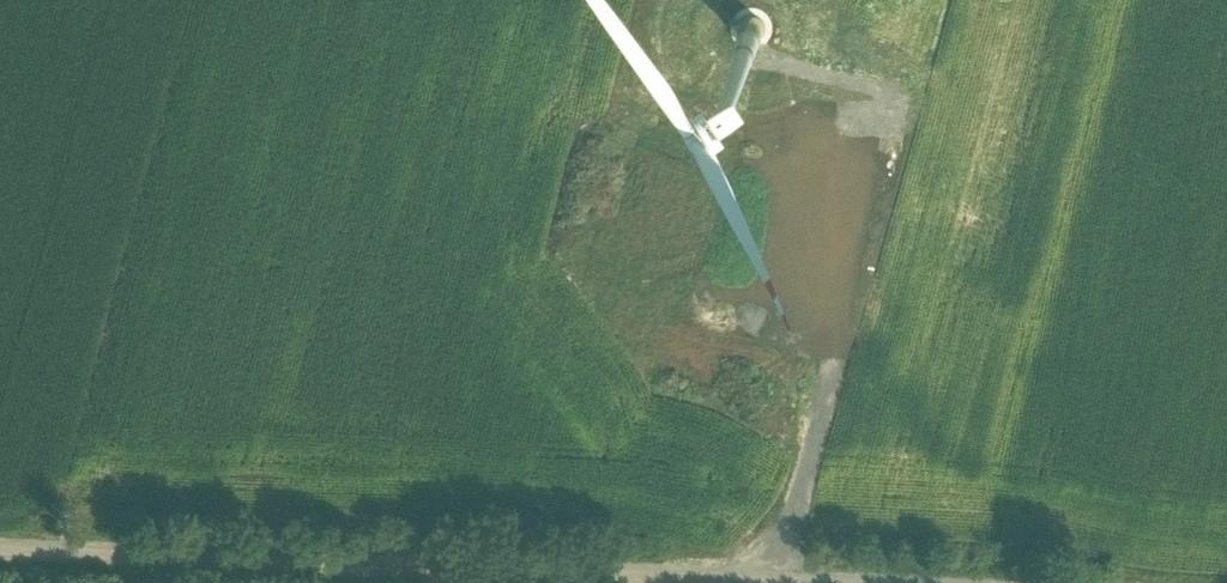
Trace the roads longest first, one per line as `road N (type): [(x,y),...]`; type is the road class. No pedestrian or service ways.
road 1 (unclassified): [(1021,582),(0,543)]

